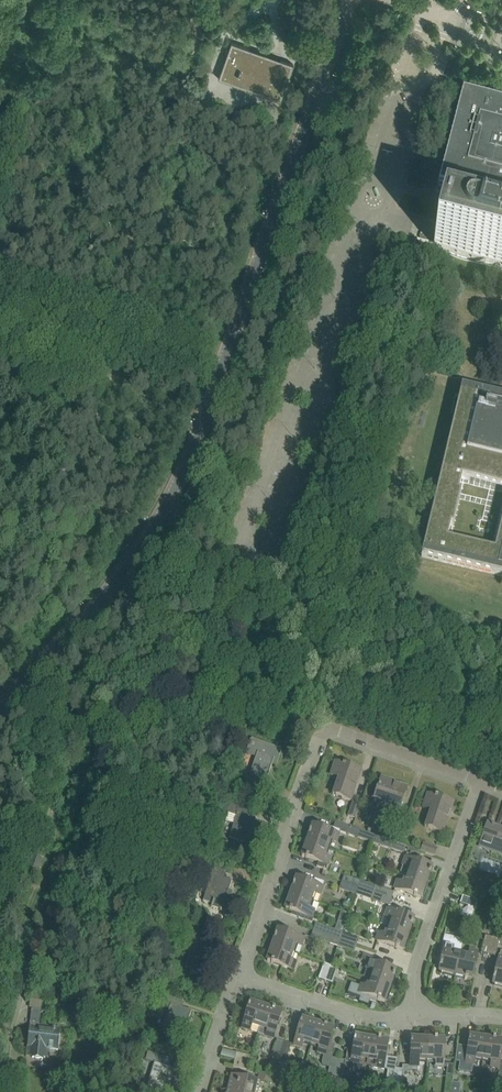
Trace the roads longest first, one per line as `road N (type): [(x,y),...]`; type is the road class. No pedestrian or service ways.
road 1 (unclassified): [(0,711),(114,580),(177,485),(351,0)]
road 2 (residential): [(236,975),(318,736),(331,730)]
road 3 (residential): [(420,1015),(417,965),(483,781)]
road 4 (residential): [(420,1015),(348,1014),(236,975)]
road 5 (residential): [(483,781),(331,730)]
road 6 (residential): [(199,1091),(236,975)]

